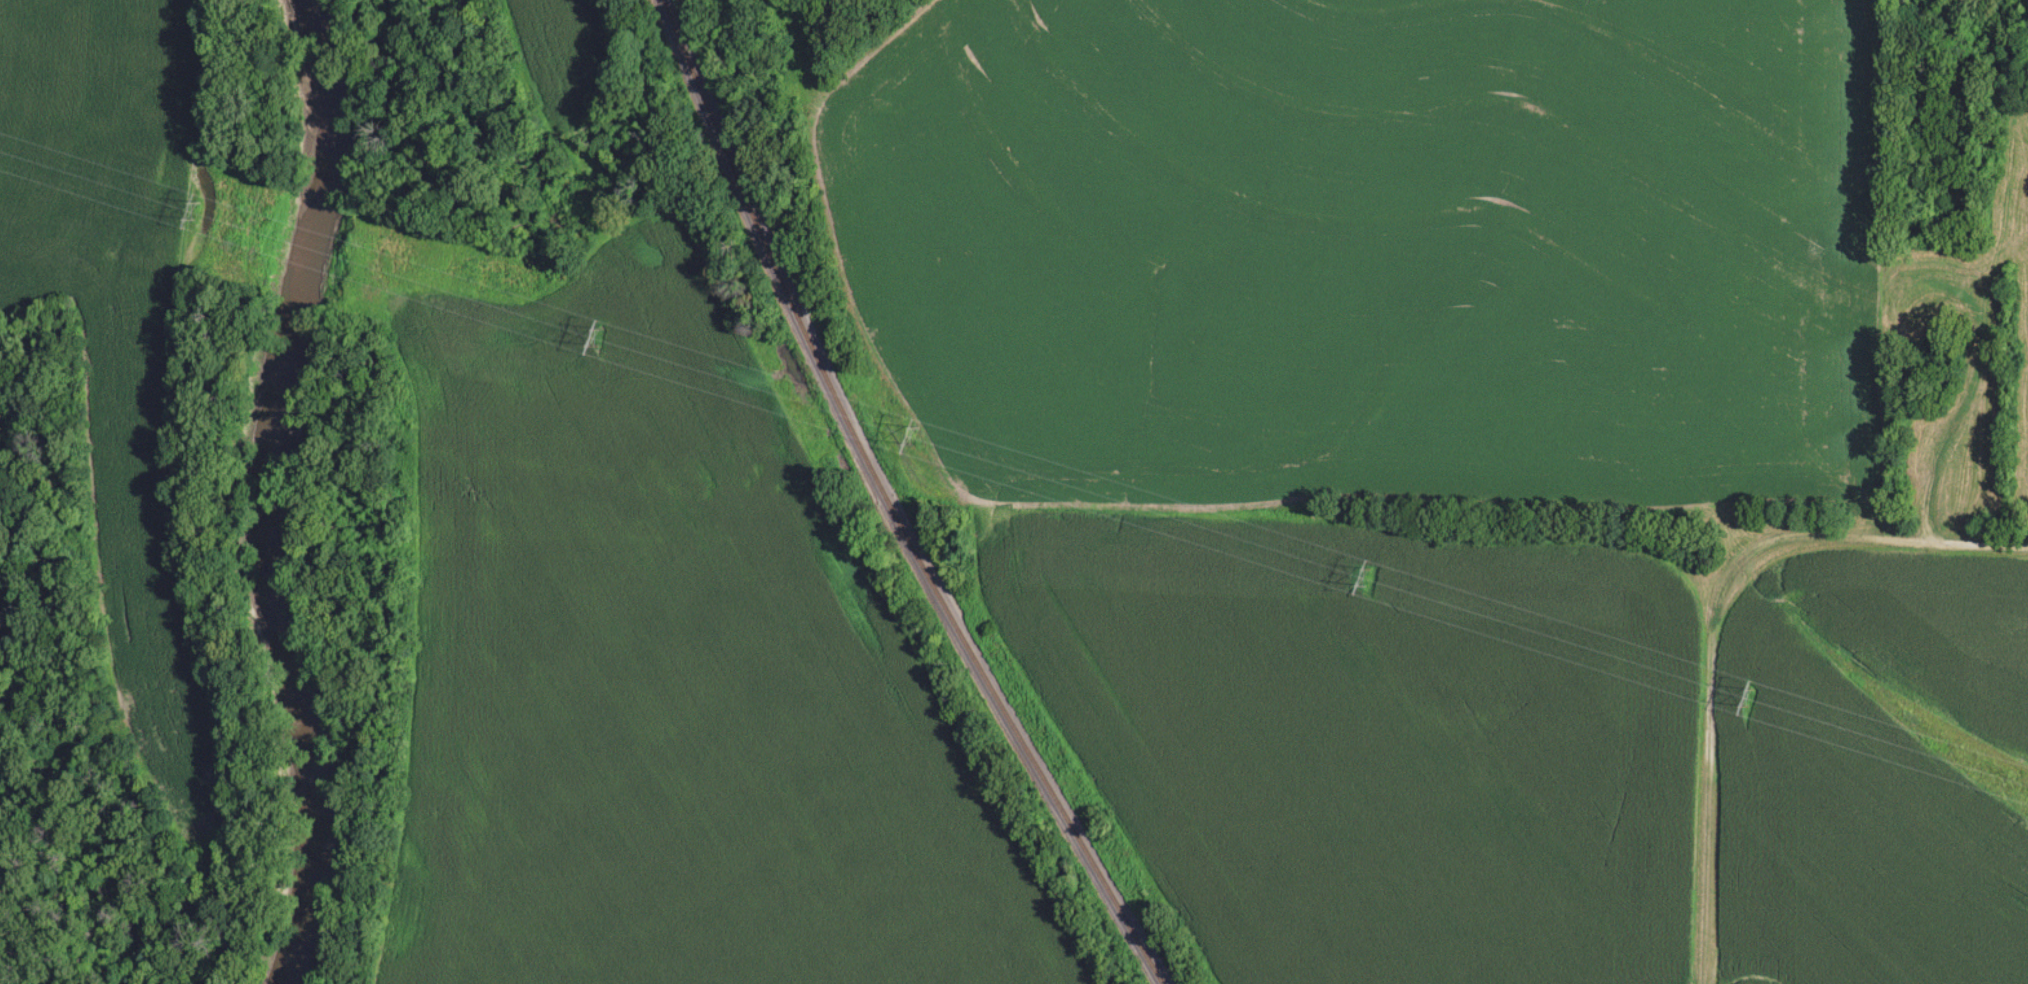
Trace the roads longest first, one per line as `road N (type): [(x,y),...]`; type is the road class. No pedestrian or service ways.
road 1 (residential): [(2027,546),(1792,537),(1735,566),(1712,611),(1699,983)]

